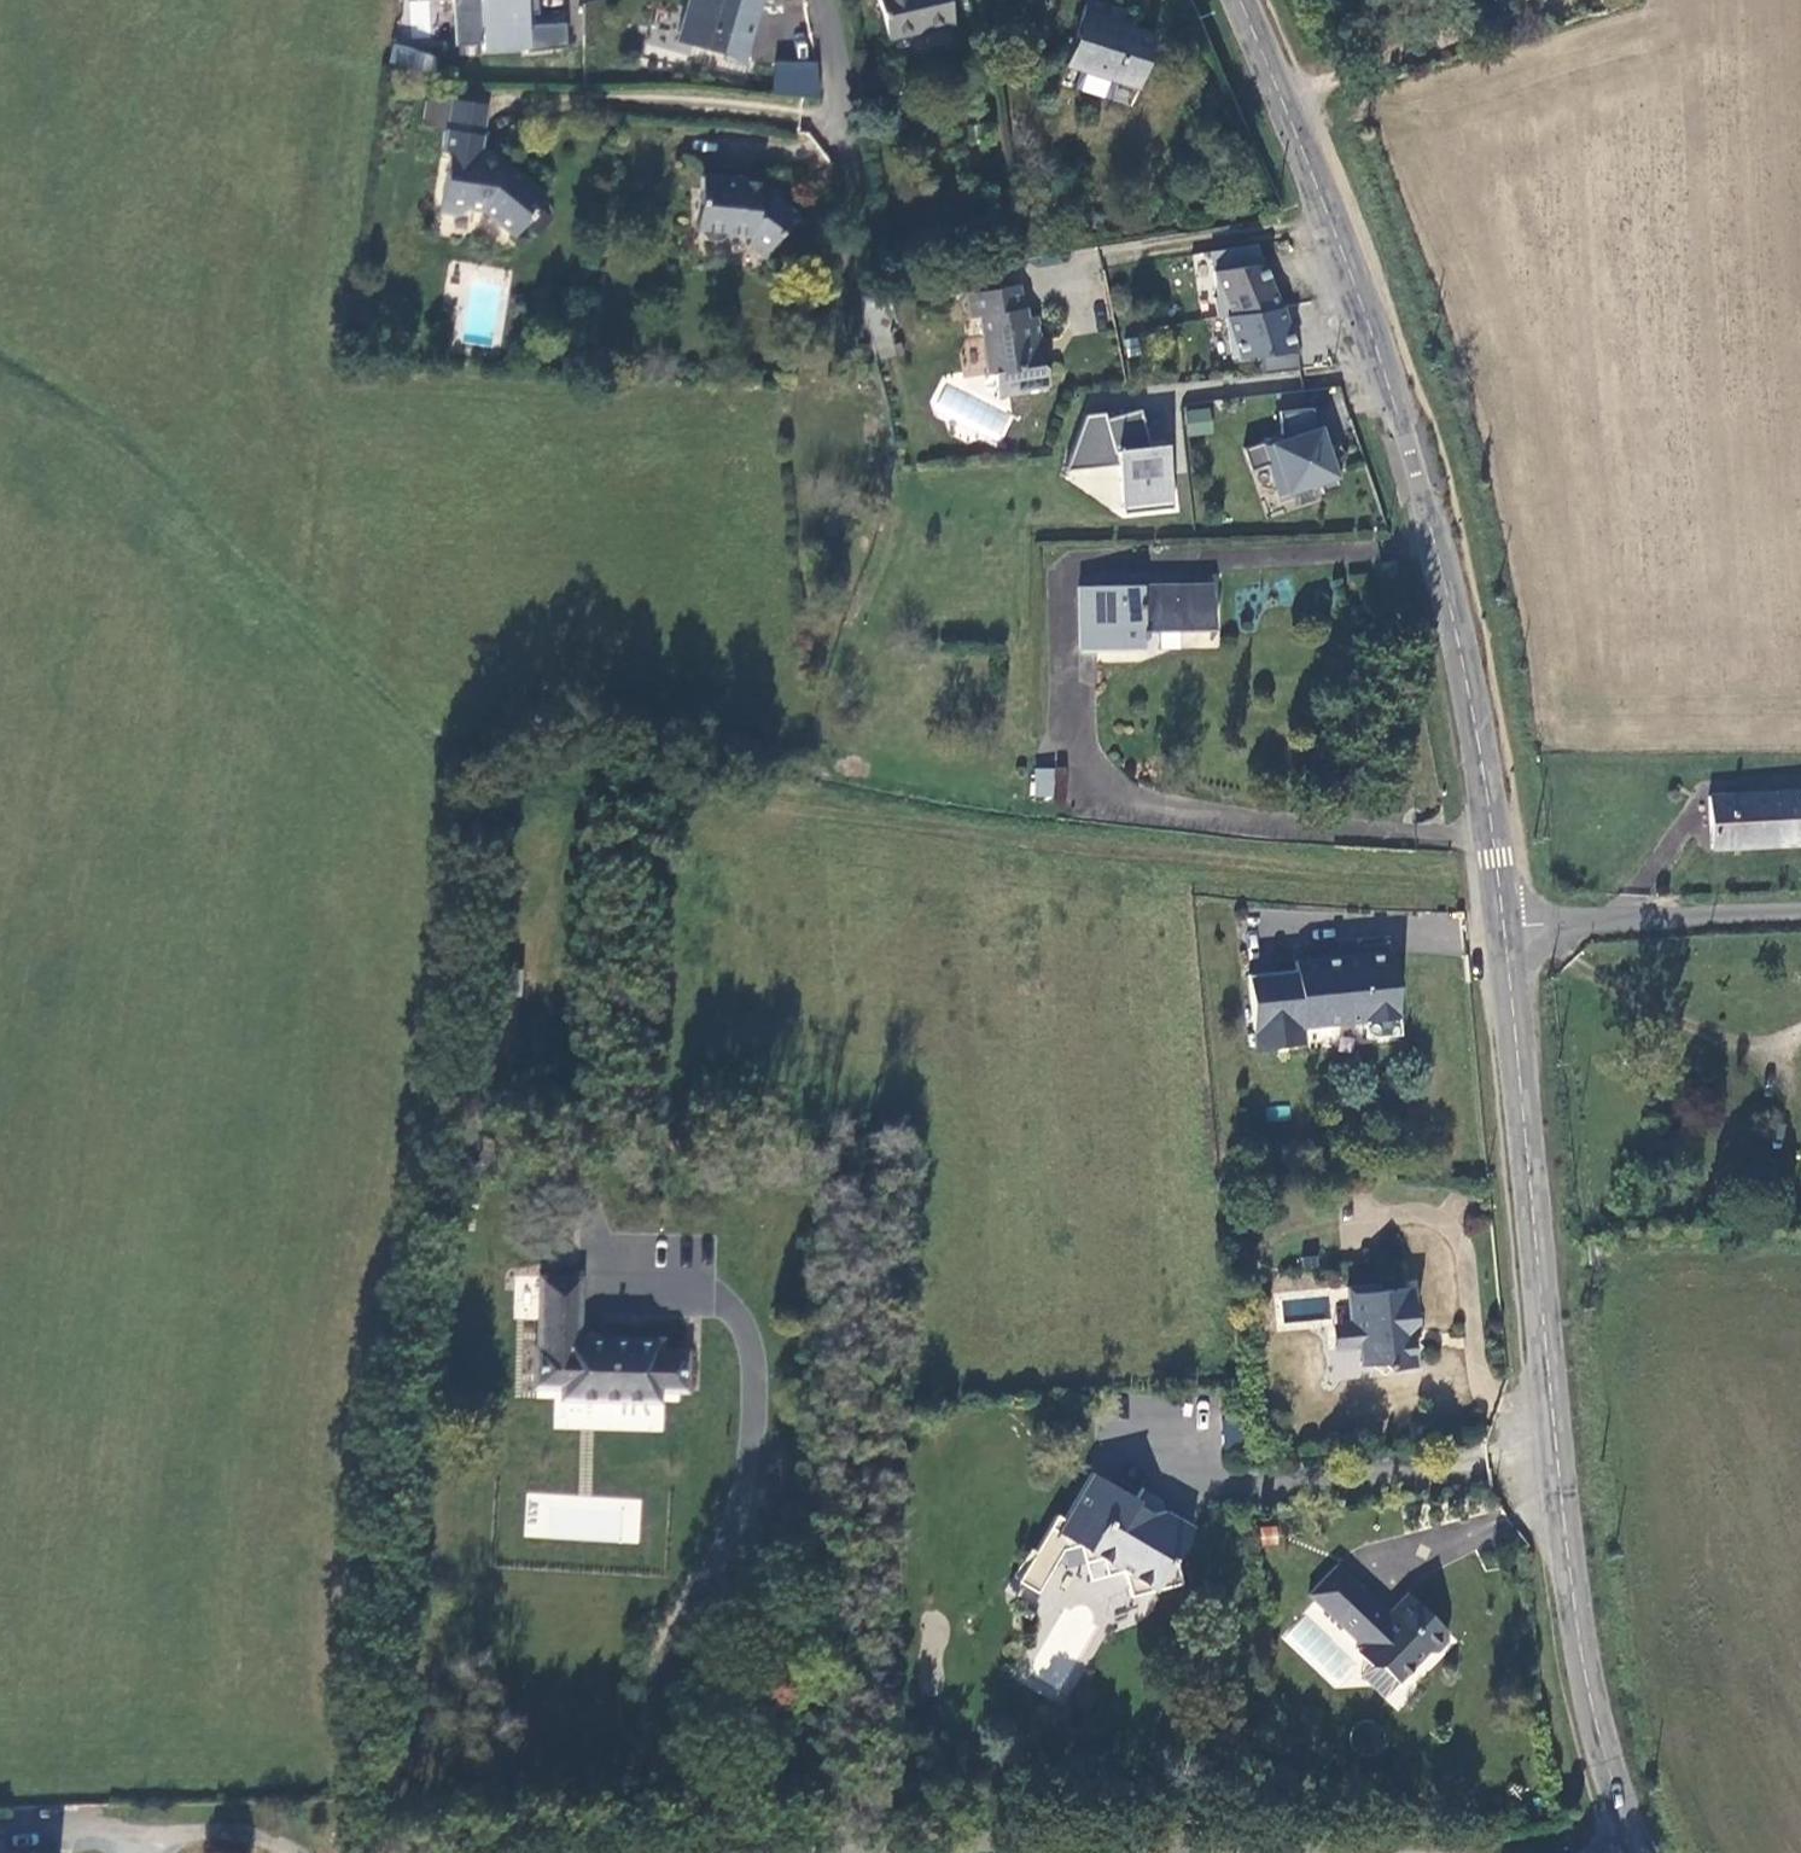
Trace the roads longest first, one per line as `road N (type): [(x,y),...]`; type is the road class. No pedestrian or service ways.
road 1 (unclassified): [(1237,0),(1329,221),(1413,463),(1473,712),(1506,931)]
road 2 (unclassified): [(1506,931),(1575,1623),(1601,1747),(1636,1852)]
road 3 (track): [(1499,877),(1060,845),(763,796)]
road 4 (unclassified): [(1234,1852),(989,1844),(887,1852)]
road 5 (unclassified): [(1506,931),(1800,914)]
road 6 (residential): [(820,0),(857,206)]

